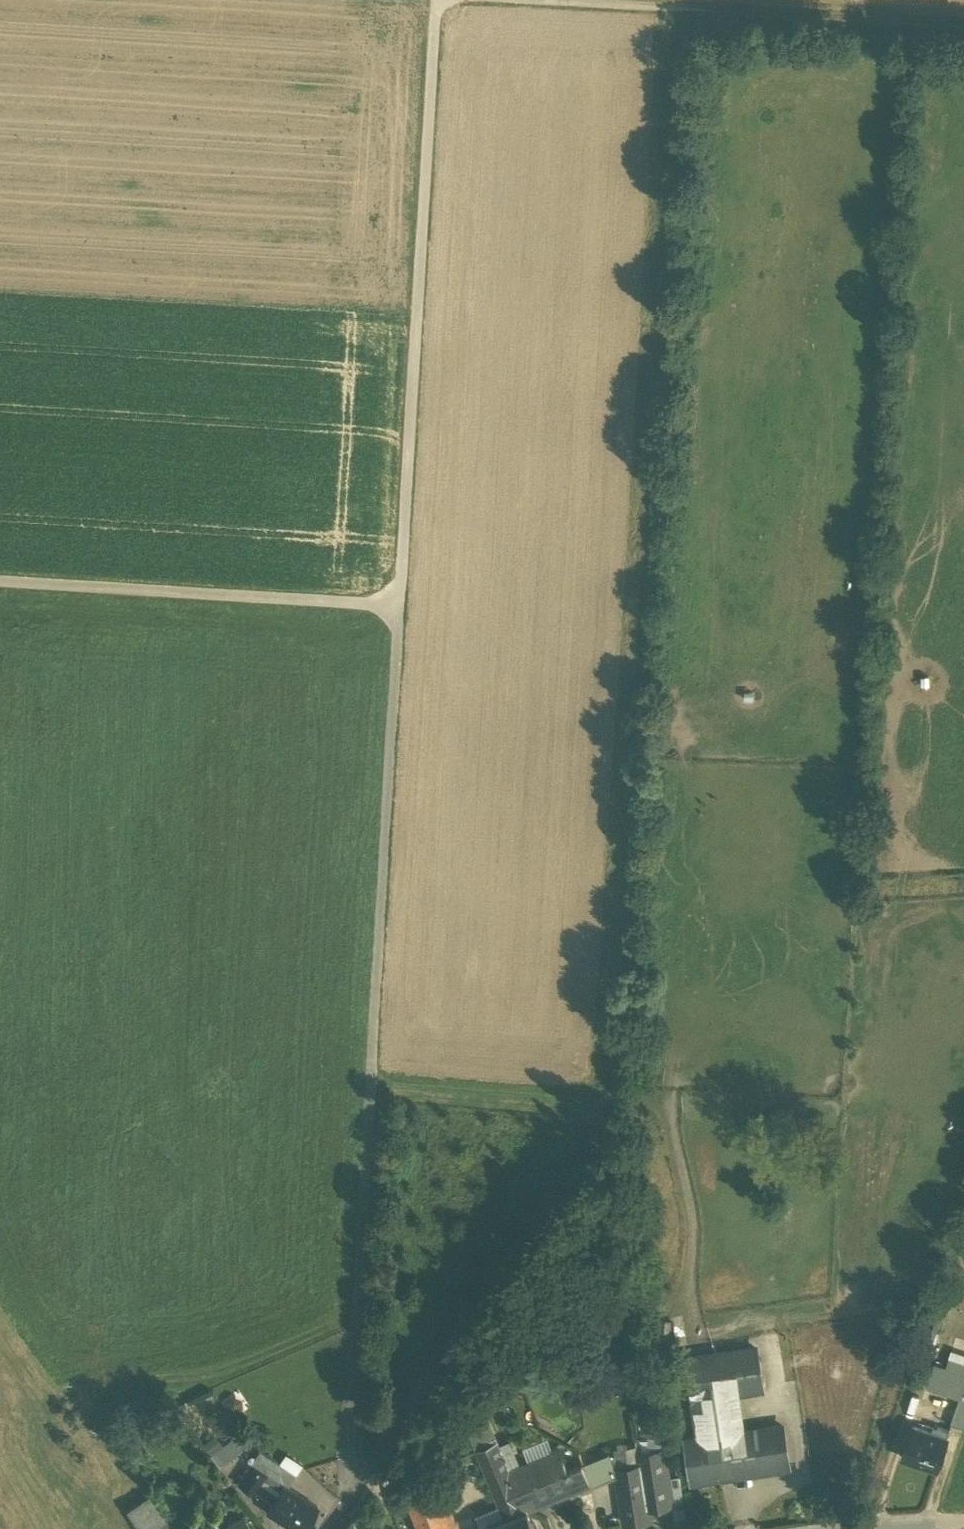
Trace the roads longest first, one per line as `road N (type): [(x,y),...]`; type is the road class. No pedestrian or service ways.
road 1 (track): [(437,0),(350,1495)]
road 2 (track): [(518,0),(963,27)]
road 3 (track): [(398,605),(0,581)]

